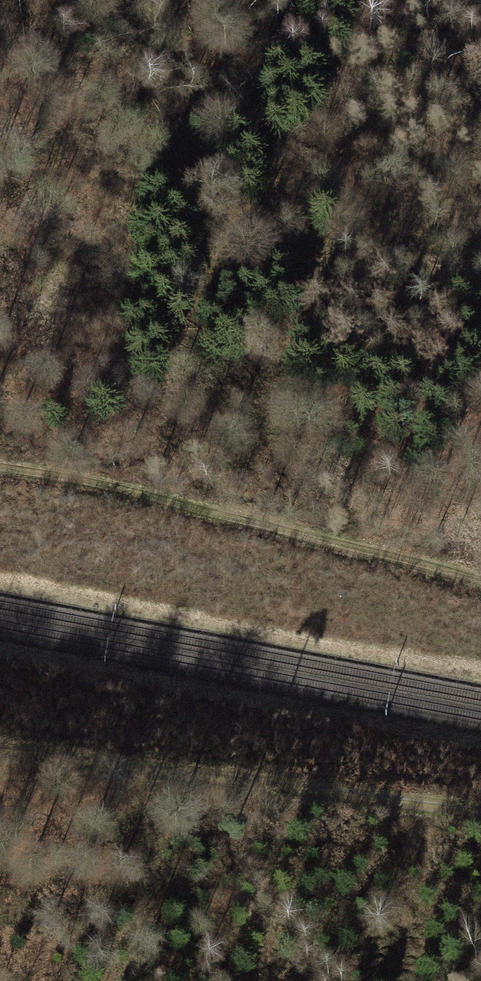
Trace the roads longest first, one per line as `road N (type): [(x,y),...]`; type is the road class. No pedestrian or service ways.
road 1 (track): [(0,462),(100,479),(480,583)]
road 2 (track): [(480,817),(0,753)]
road 3 (track): [(480,294),(247,199),(37,162)]

